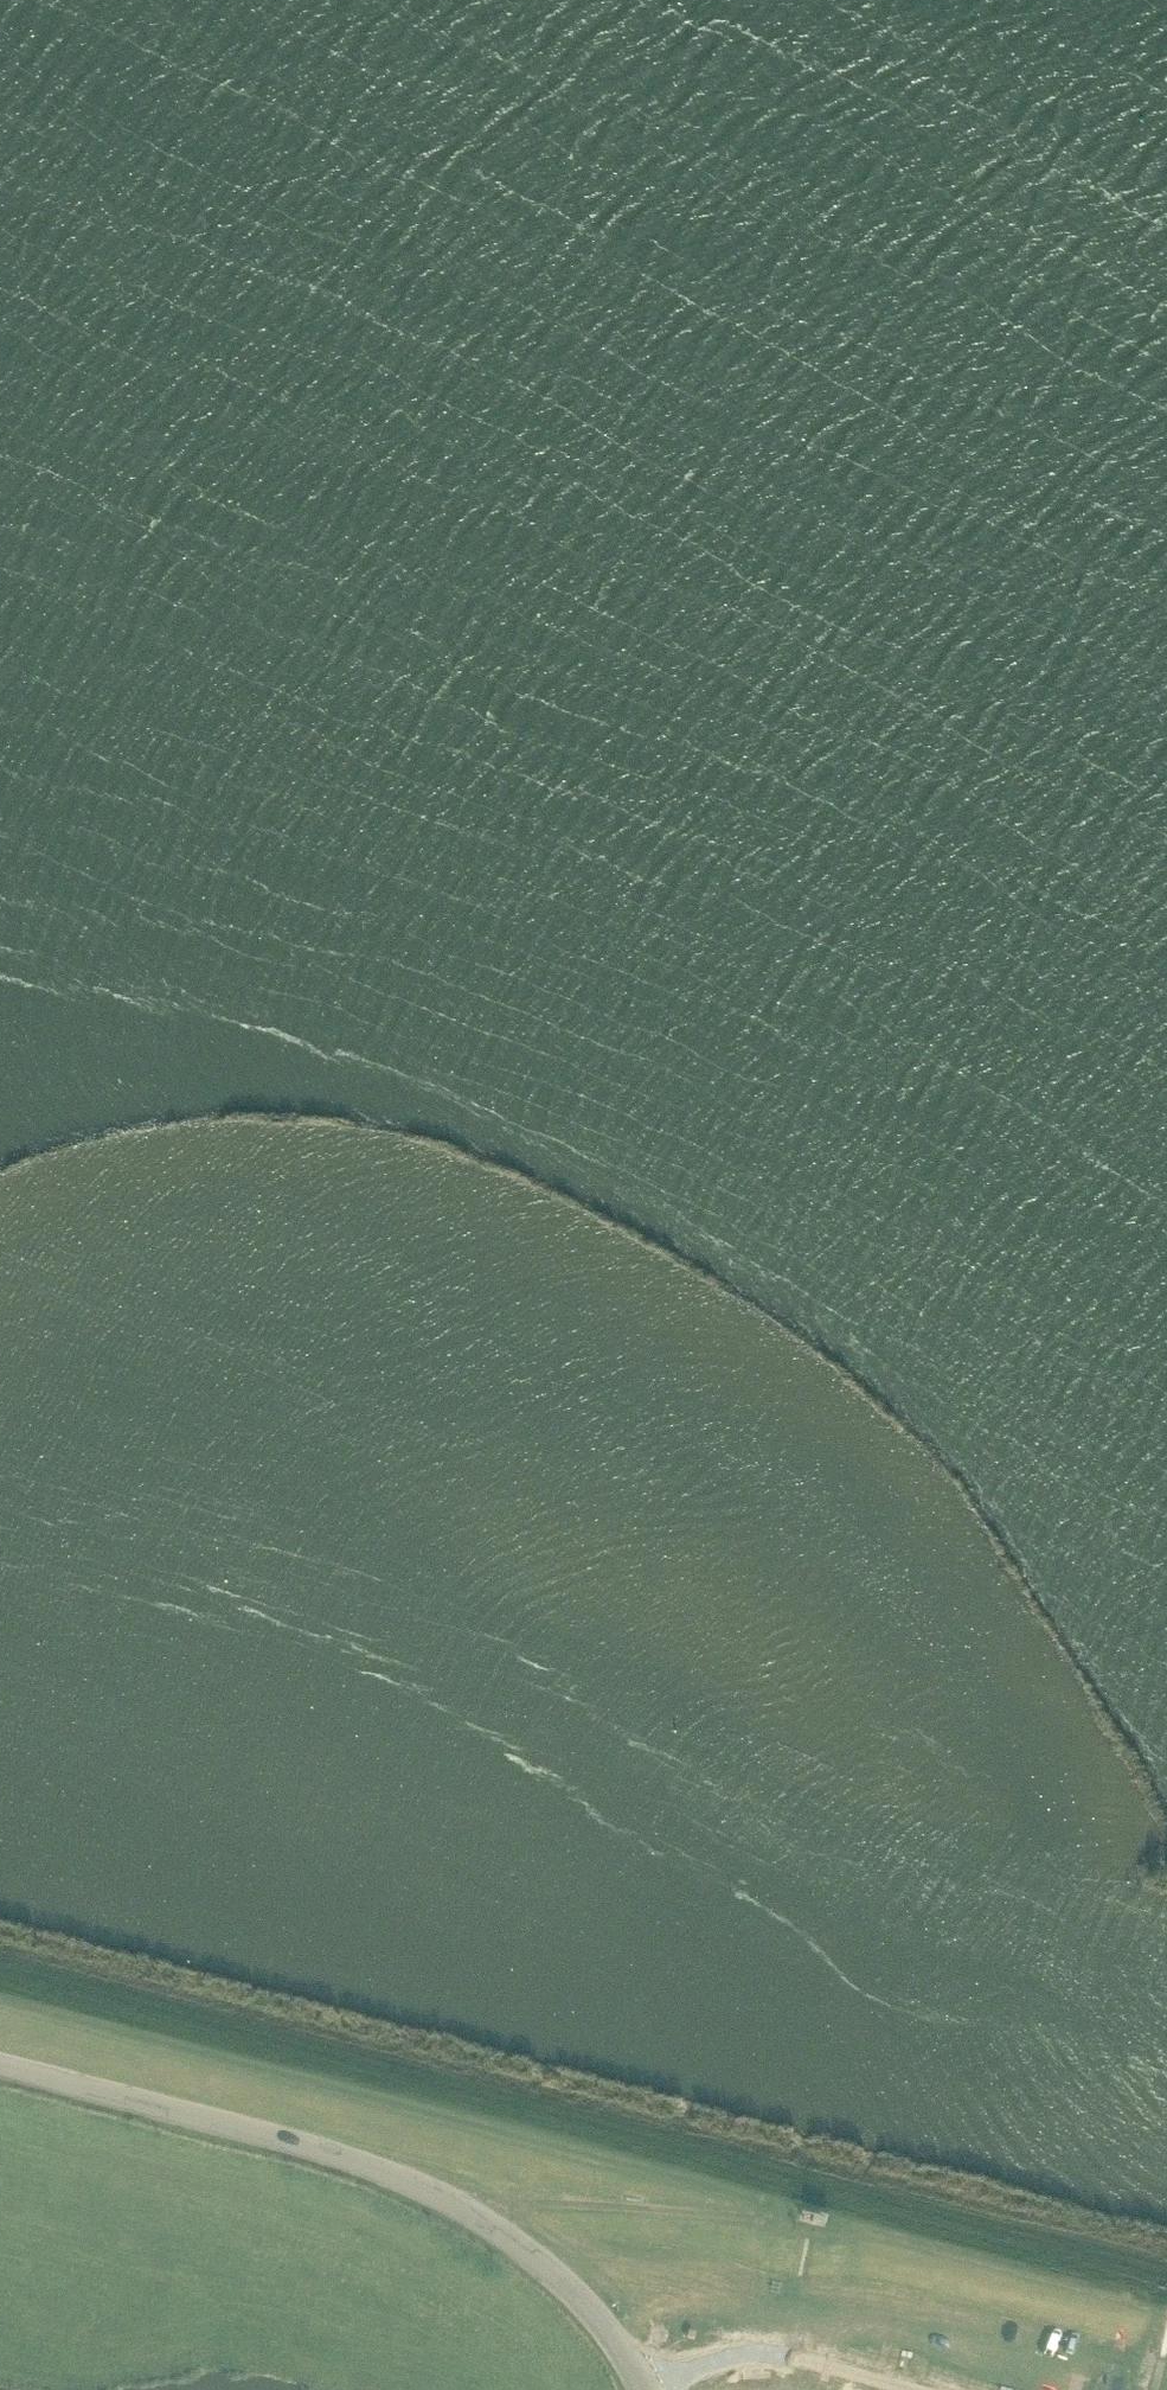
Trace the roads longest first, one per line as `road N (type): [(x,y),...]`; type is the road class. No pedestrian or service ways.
road 1 (track): [(0,2004),(784,2223),(851,2226),(1166,2307)]
road 2 (tertiary): [(649,2389),(576,2292),(519,2242),(441,2195),(343,2157),(0,2064)]
road 3 (track): [(825,2230),(808,2236),(629,2206),(516,2203),(470,2211)]
road 4 (track): [(903,2389),(758,2353),(647,2385)]

